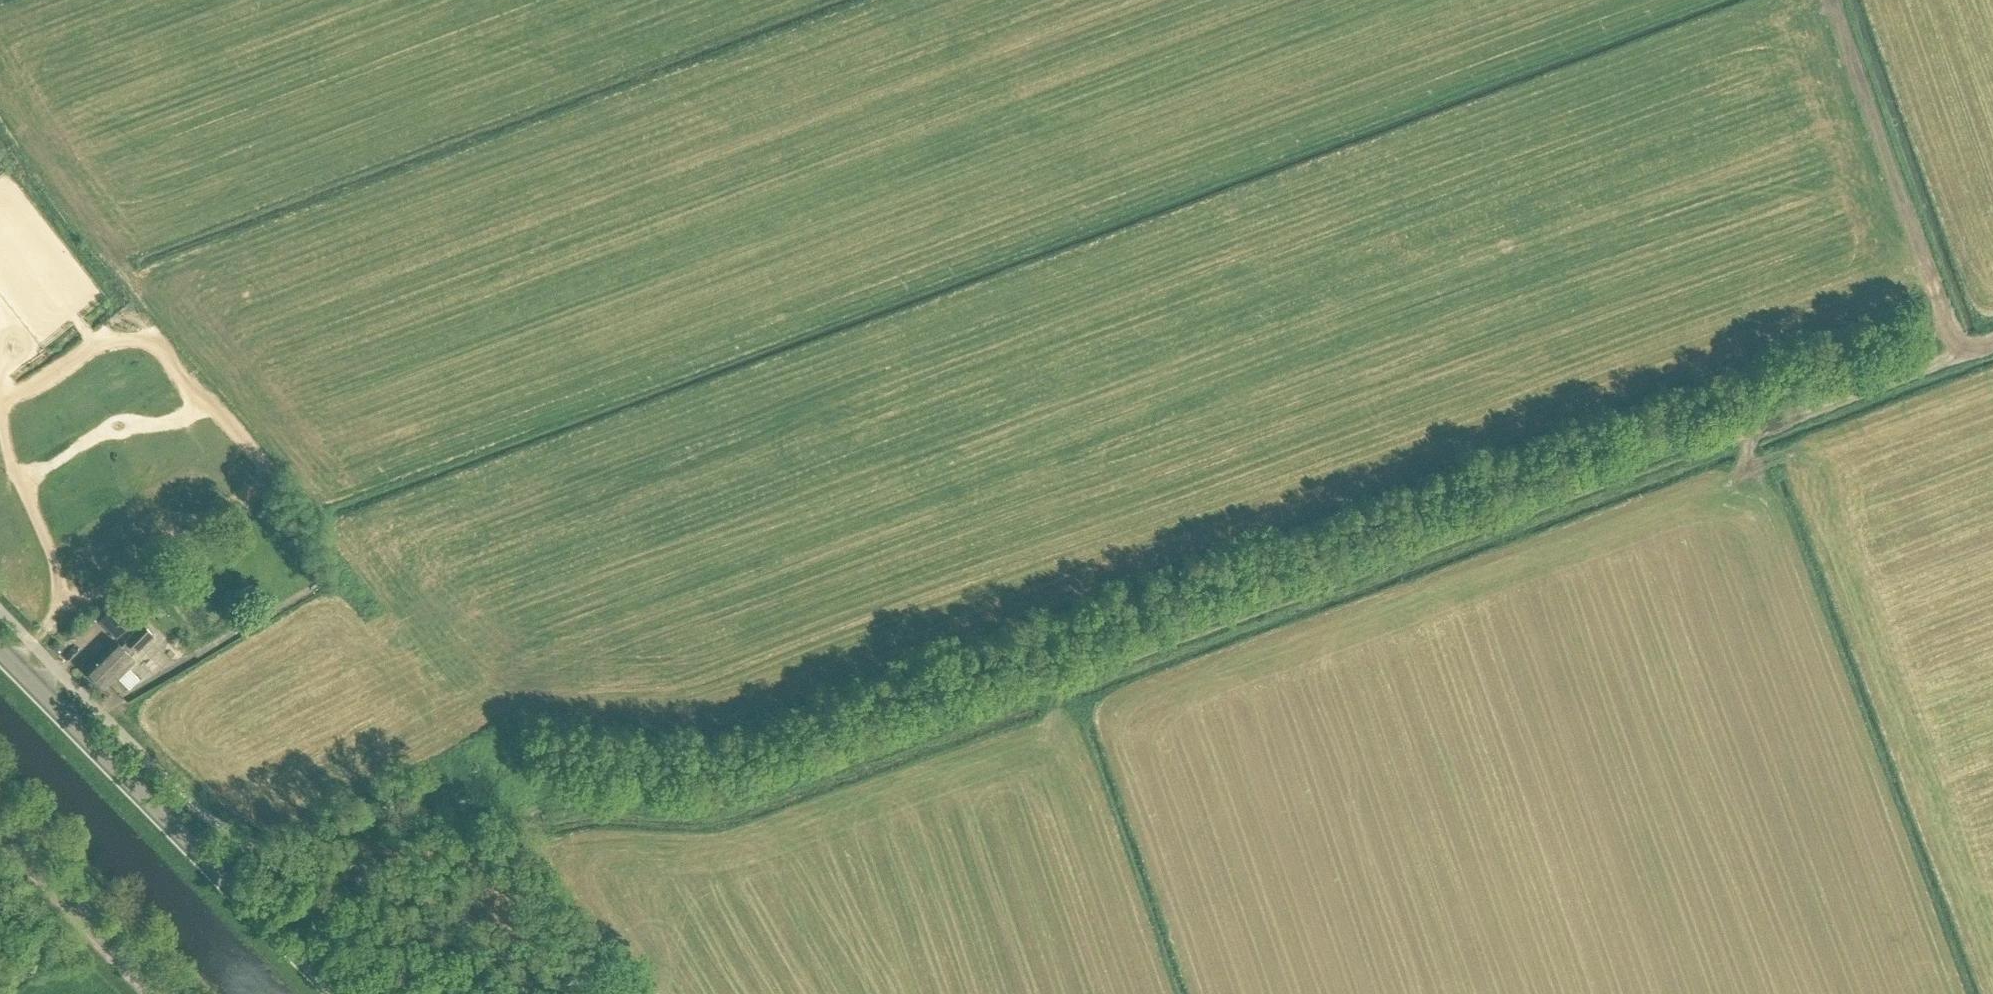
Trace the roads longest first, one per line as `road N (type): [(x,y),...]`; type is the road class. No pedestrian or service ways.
road 1 (secondary): [(340,993),(0,650)]
road 2 (unclassified): [(162,993),(0,830)]

